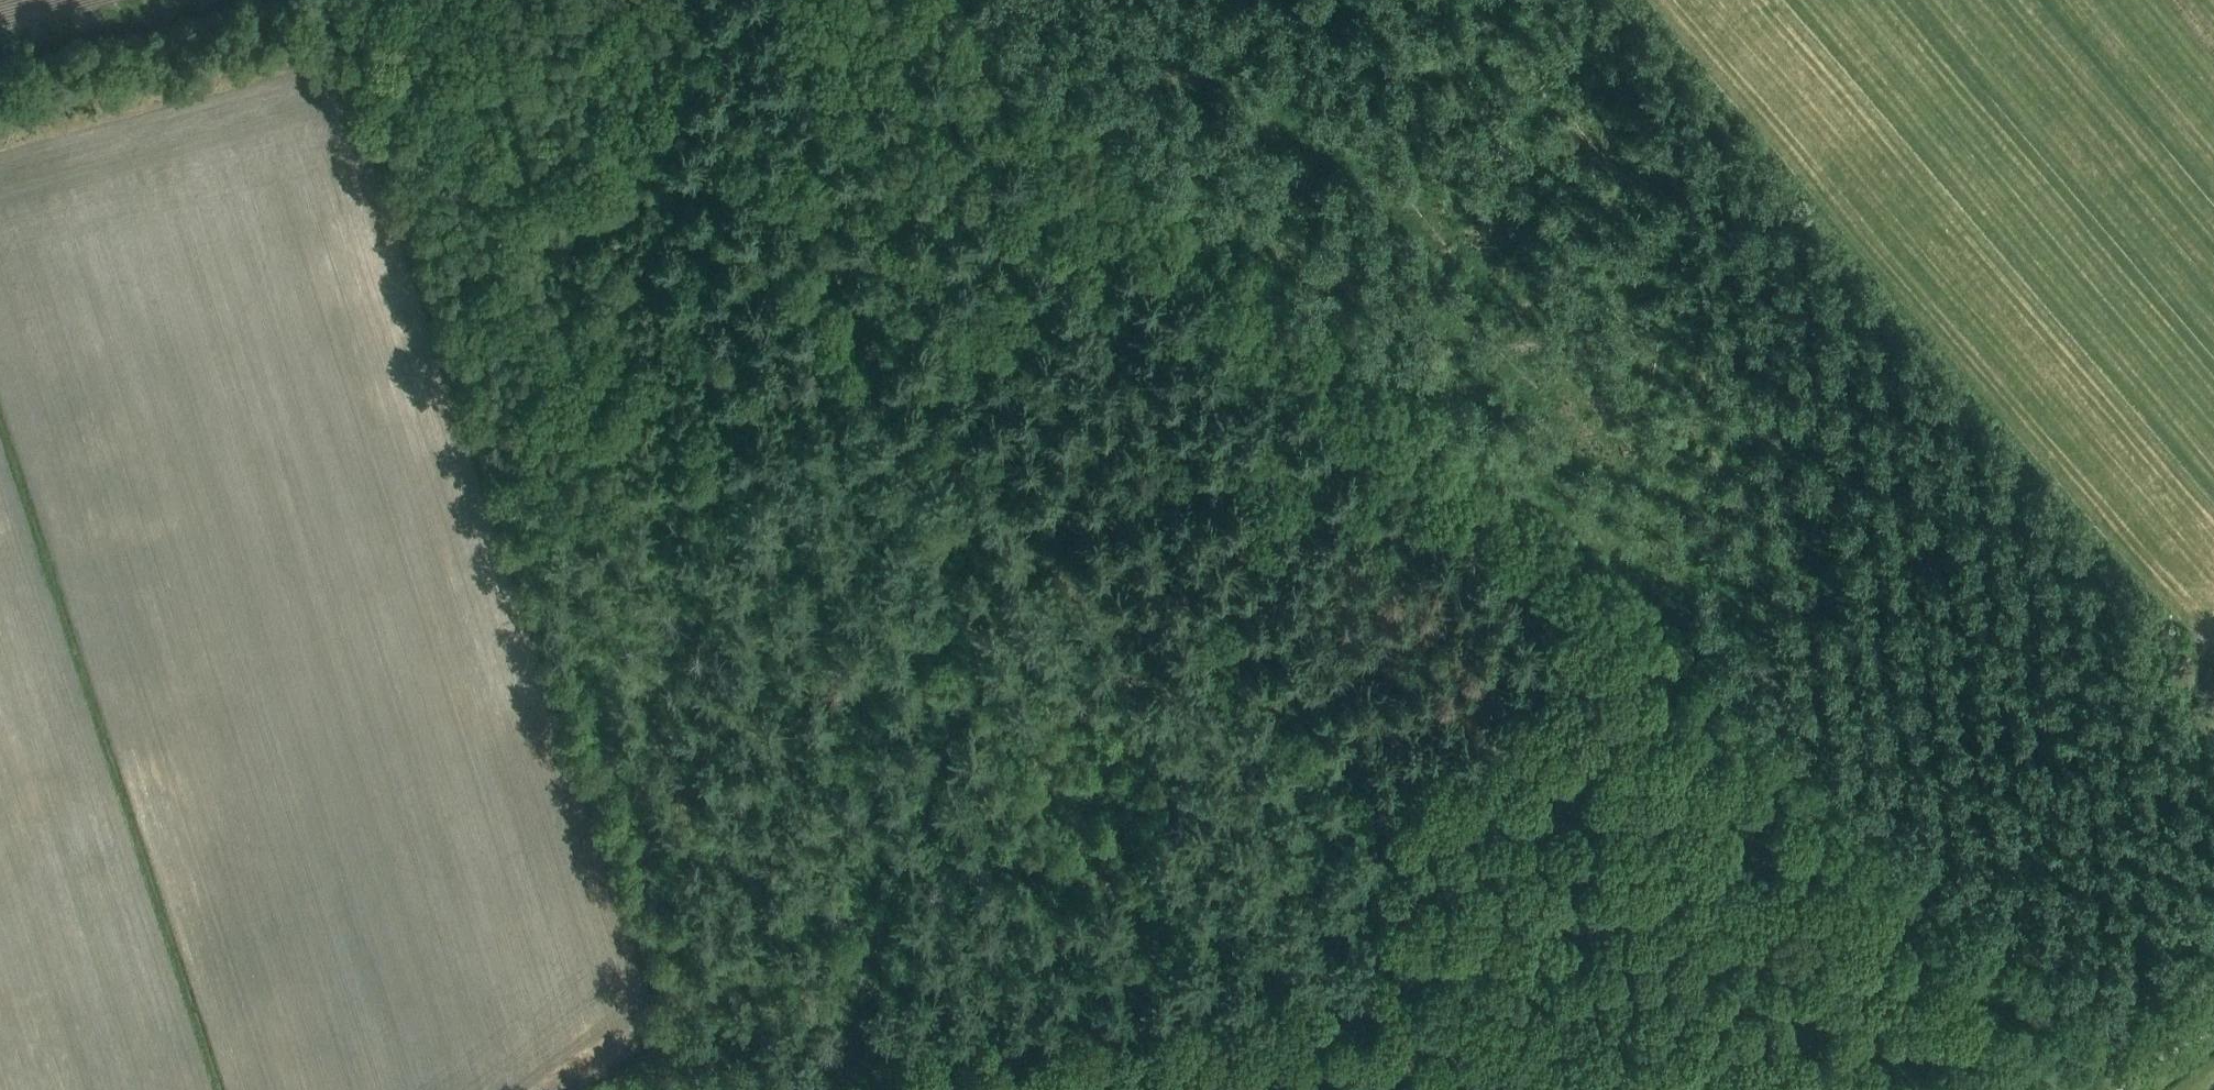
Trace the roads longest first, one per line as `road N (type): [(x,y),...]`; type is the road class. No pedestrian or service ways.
road 1 (track): [(1564,532),(2123,1043)]
road 2 (track): [(972,612),(824,1089)]
road 3 (tertiary): [(2060,1089),(2213,976)]

